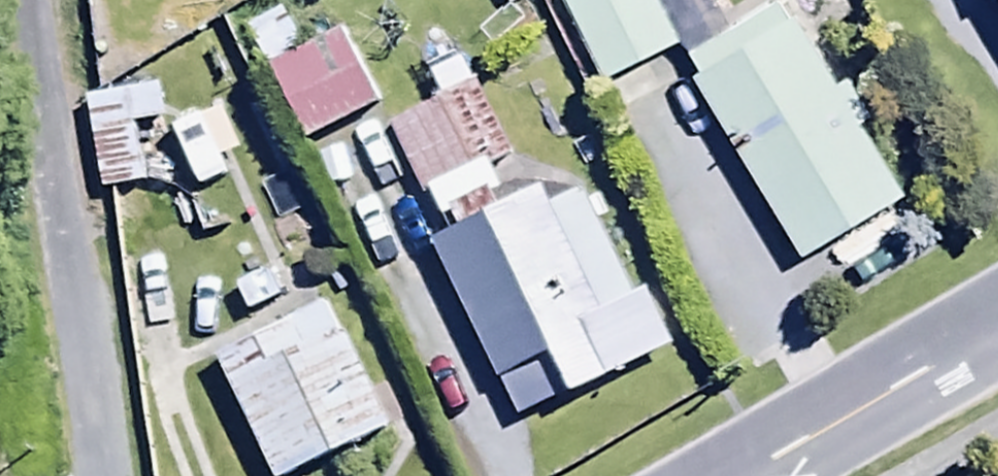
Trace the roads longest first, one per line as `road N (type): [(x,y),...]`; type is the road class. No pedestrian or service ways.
road 1 (residential): [(997,317),(723,475)]

